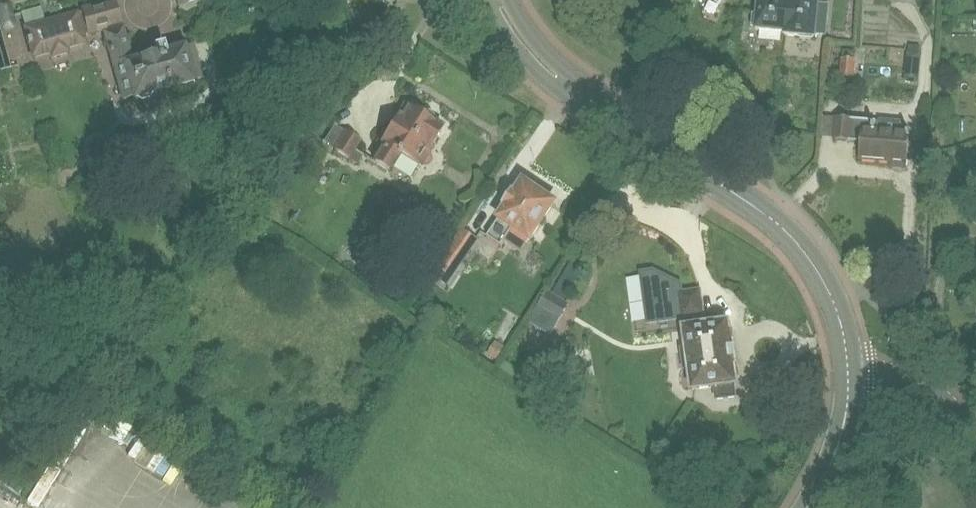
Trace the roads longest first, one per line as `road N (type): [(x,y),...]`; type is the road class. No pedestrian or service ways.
road 1 (secondary): [(848,374),(830,295),(785,231),(559,78),(522,41),(497,0)]
road 2 (tertiary): [(975,428),(923,382),(848,374)]
road 3 (secondary): [(807,507),(838,443),(848,374)]

